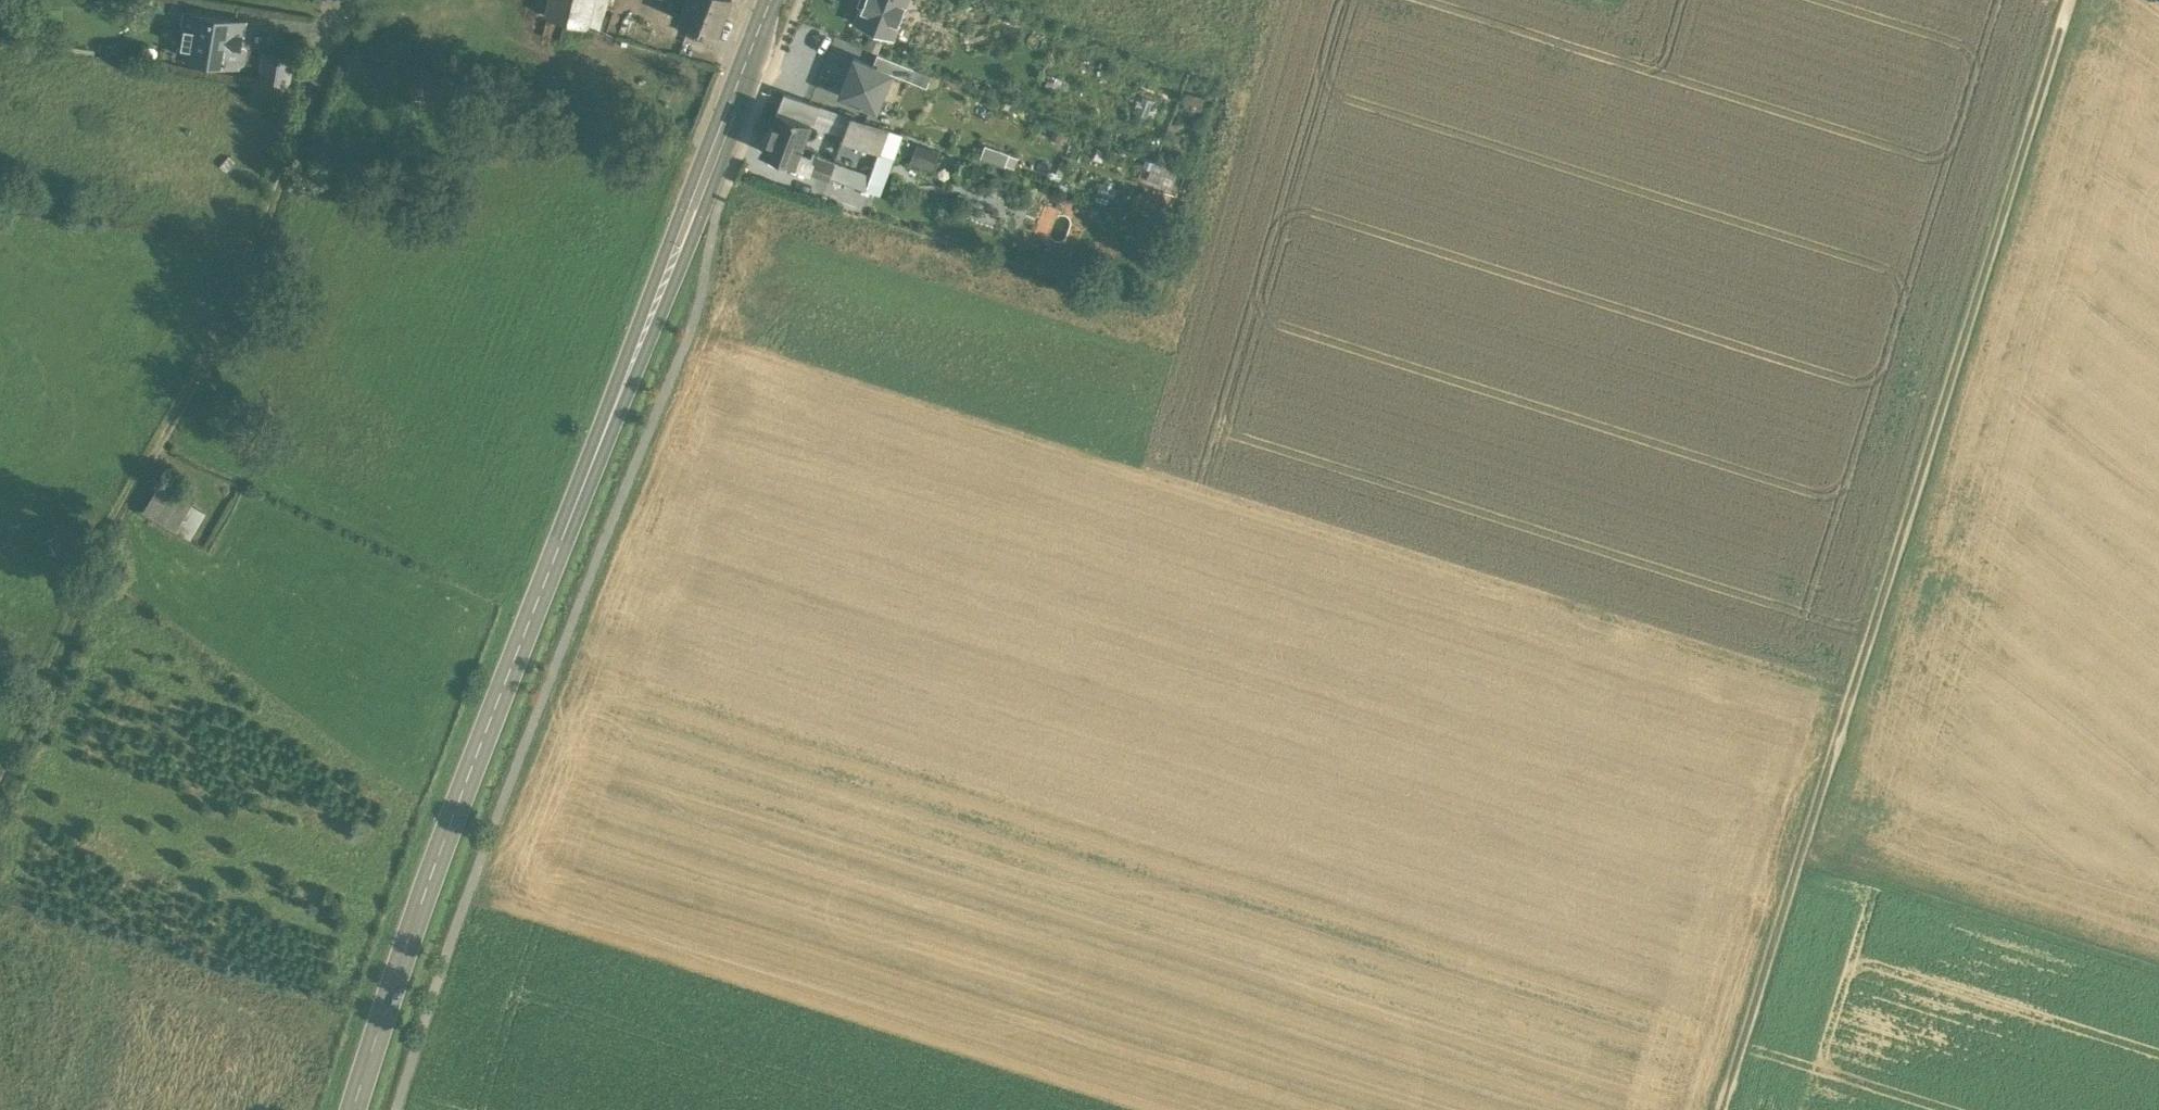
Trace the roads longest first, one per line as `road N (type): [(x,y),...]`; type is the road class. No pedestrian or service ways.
road 1 (primary): [(353,1109),(445,836),(771,0)]
road 2 (track): [(1723,1109),(2071,0)]
road 3 (track): [(307,97),(229,316),(91,574),(0,783)]
road 4 (track): [(1800,862),(2158,974)]

